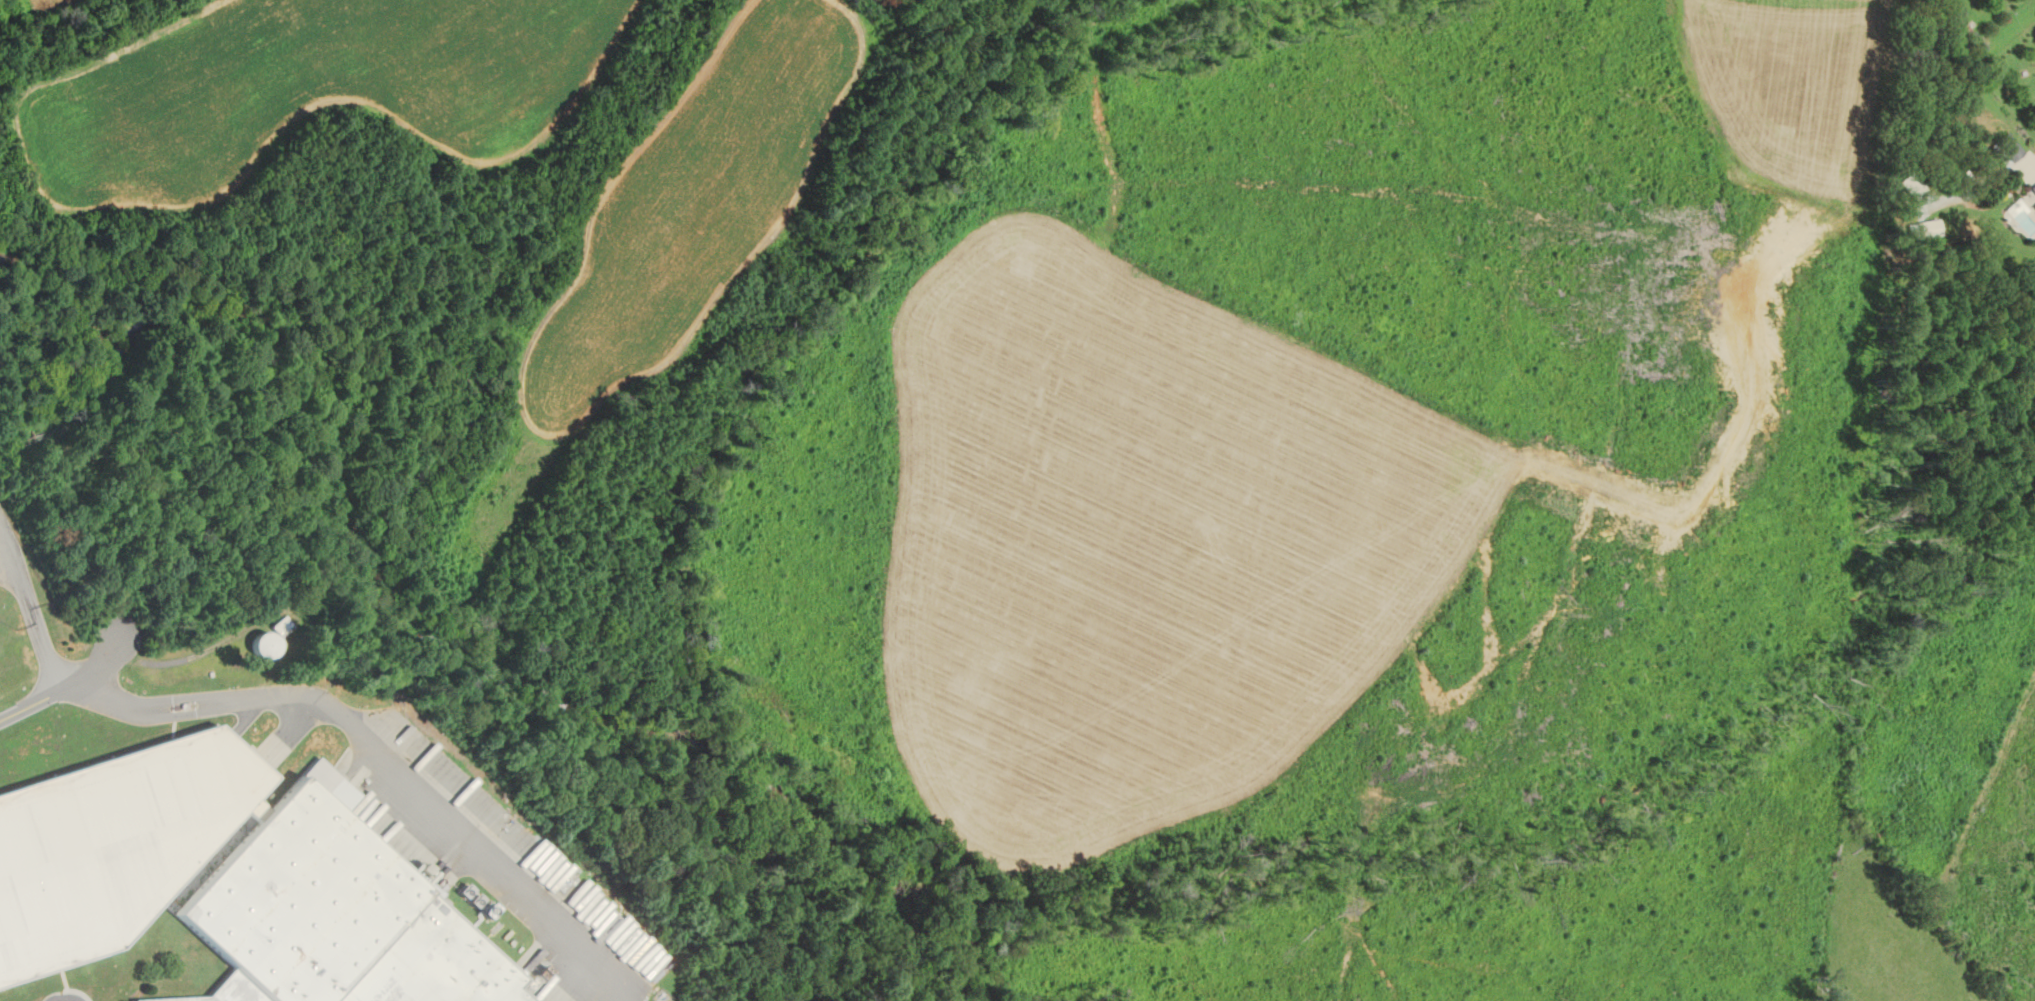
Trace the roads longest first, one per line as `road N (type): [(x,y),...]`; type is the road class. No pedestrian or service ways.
road 1 (residential): [(0,726),(76,690),(126,643)]

